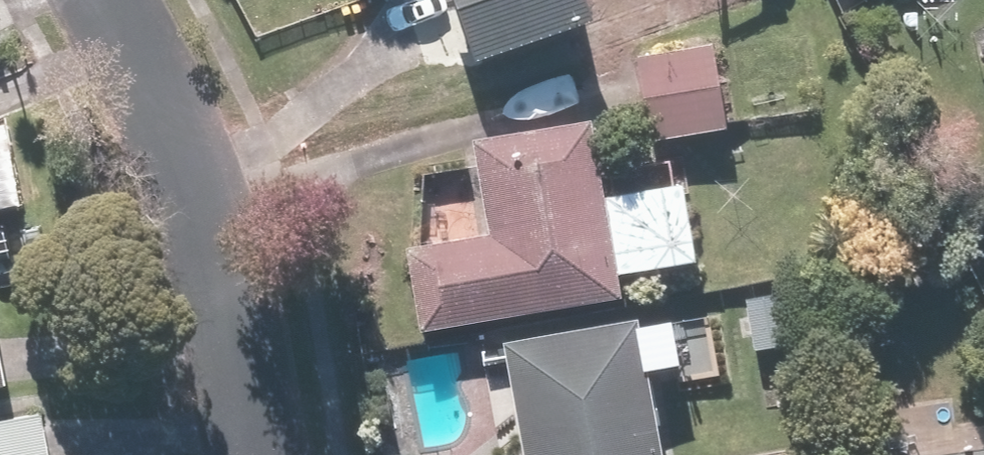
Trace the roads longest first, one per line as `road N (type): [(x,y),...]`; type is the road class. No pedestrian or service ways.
road 1 (residential): [(99,0),(149,94),(200,243),(241,454)]

